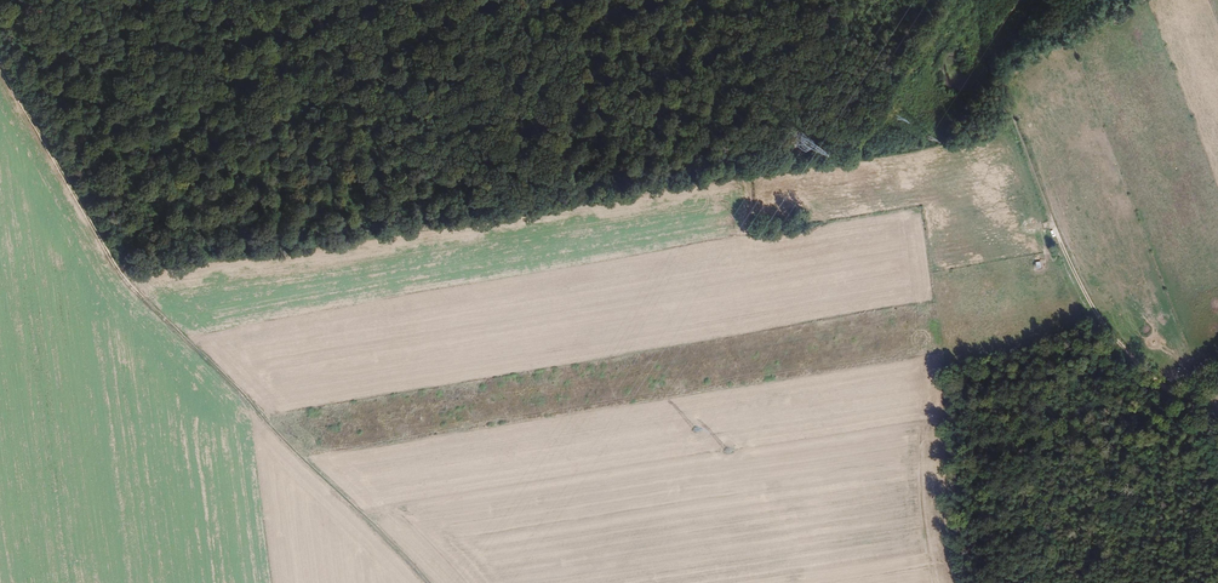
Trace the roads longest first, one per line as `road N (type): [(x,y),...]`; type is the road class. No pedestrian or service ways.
road 1 (track): [(112,263),(424,582)]
road 2 (track): [(1217,438),(1135,364),(1098,316),(993,66)]
road 3 (track): [(972,582),(926,279)]
road 4 (track): [(0,64),(112,263)]
road 5 (track): [(937,358),(1084,329)]

